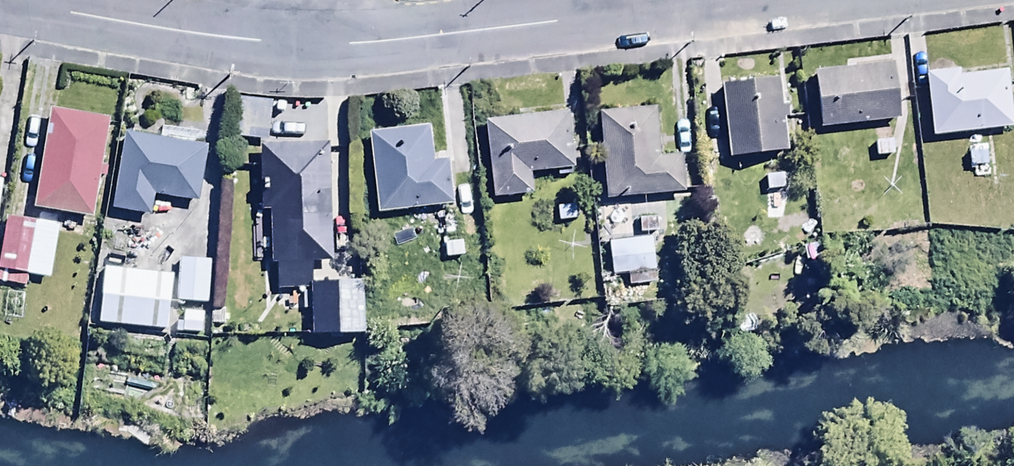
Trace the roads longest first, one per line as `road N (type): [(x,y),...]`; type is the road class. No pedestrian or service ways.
road 1 (residential): [(295,45),(753,0)]
road 2 (residential): [(0,3),(295,45)]

